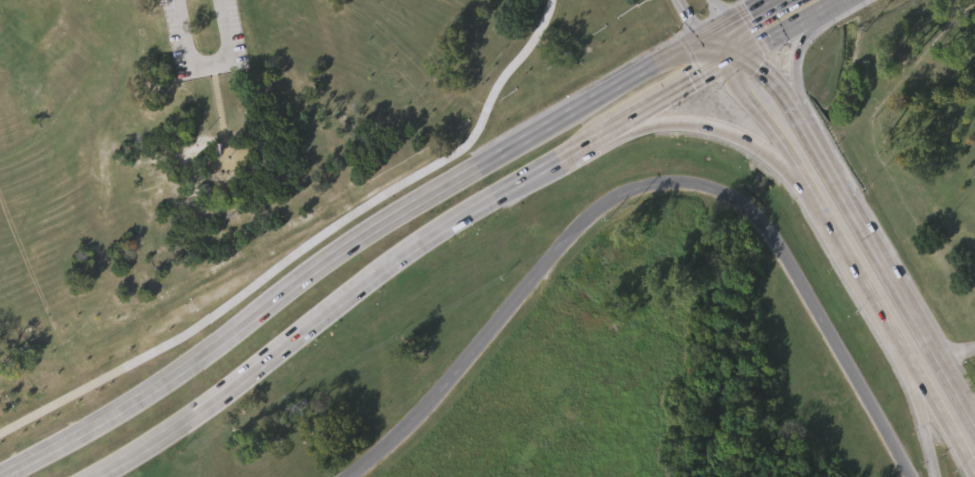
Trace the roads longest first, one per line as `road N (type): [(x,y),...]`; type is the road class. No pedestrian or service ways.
road 1 (tertiary): [(355,476),(408,433),(600,212),(654,187),(686,185),(734,199),(772,233),(916,476)]
road 2 (primary): [(85,476),(243,380),(369,275),(568,157)]
road 3 (primary): [(421,195),(160,383),(0,473)]
road 4 (primary): [(731,25),(421,195)]
road 5 (primary): [(568,157),(663,126),(697,128),(768,160),(830,222)]
road 6 (primary): [(725,63),(830,222)]
road 7 (primary): [(974,421),(880,259)]
road 8 (primary): [(568,157),(725,63)]
road 9 (primary): [(830,222),(919,379)]
road 10 (primary): [(880,259),(806,125)]

